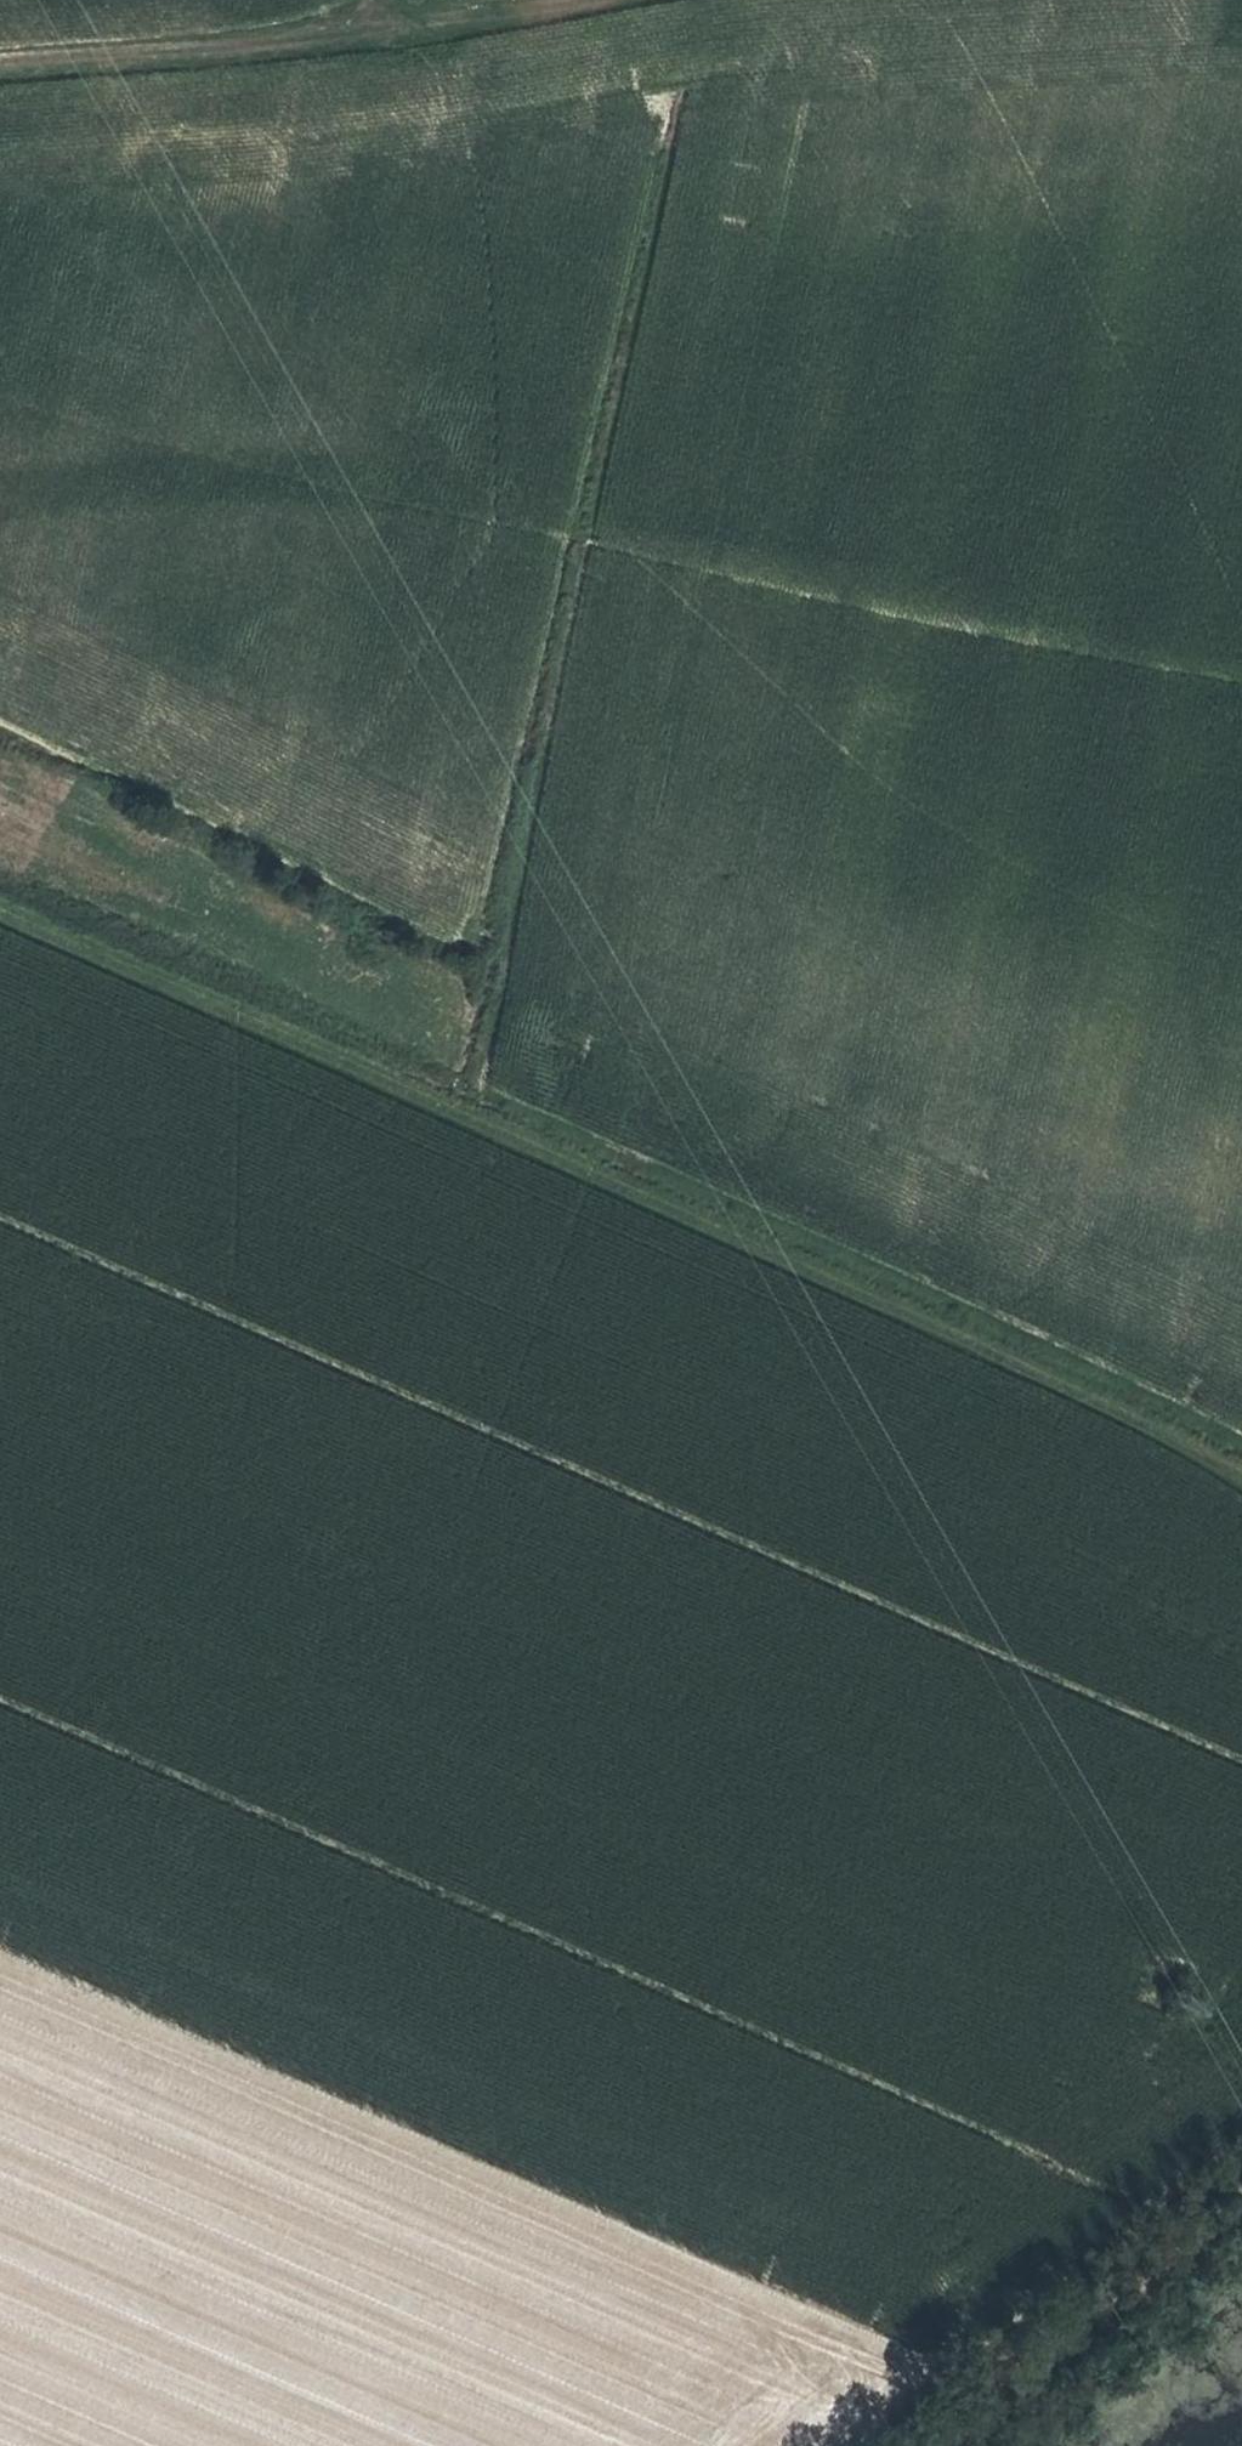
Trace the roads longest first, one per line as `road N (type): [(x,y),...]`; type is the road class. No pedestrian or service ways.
road 1 (track): [(918,2445),(1241,2211)]

